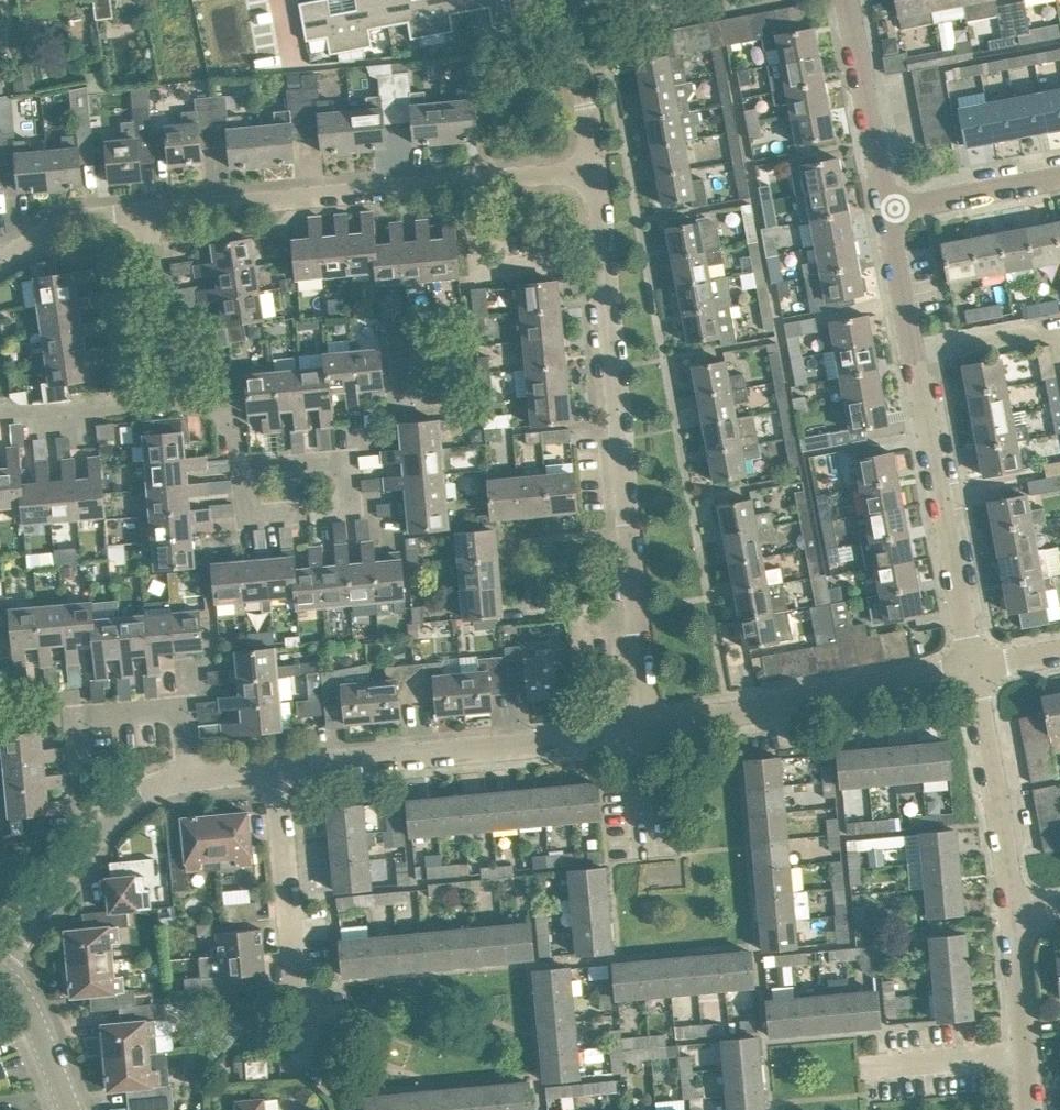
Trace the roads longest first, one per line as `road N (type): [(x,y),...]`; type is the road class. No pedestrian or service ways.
road 1 (residential): [(648,728),(596,168)]
road 2 (residential): [(972,668),(887,209)]
road 3 (residential): [(147,211),(596,168)]
road 4 (residential): [(276,767),(648,728)]
road 5 (residential): [(347,1109),(345,1092),(304,1056),(276,767)]
road 6 (residential): [(648,728),(972,668)]
road 7 (residential): [(0,958),(116,810),(190,775)]
road 8 (residential): [(240,468),(344,460),(347,506),(243,516)]
road 9 (residential): [(1013,916),(972,668)]
road 10 (residential): [(887,209),(848,0)]
road 11 (residential): [(1031,1109),(1013,916)]
road 12 (residential): [(173,396),(147,211)]
road 13 (residential): [(190,775),(183,709),(74,717)]
road 14 (residential): [(887,209),(1059,177)]
road 15 (residential): [(0,409),(173,396)]
road 16 (residential): [(596,168),(563,0)]
road 17 (residential): [(0,261),(85,215),(147,211)]
road 18 (residential): [(72,1109),(34,1019),(0,972)]

